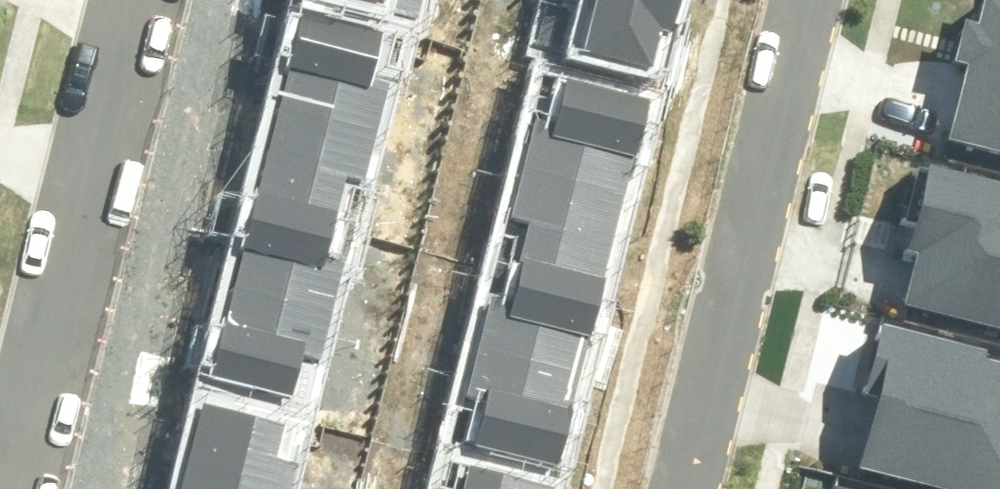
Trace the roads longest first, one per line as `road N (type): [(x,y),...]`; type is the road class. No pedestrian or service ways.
road 1 (residential): [(798,0),(672,488)]
road 2 (residential): [(135,0),(15,488)]

